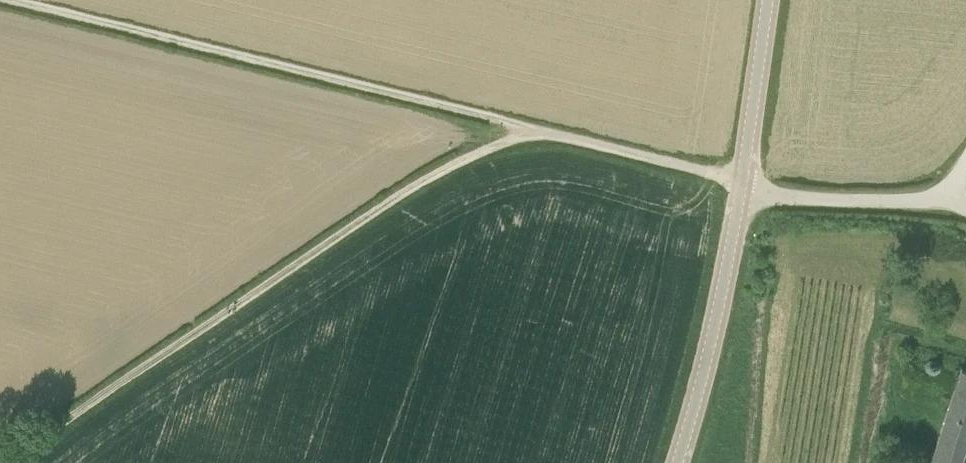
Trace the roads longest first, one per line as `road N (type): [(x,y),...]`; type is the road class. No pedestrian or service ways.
road 1 (track): [(9,462),(441,167),(542,131)]
road 2 (track): [(19,0),(542,131)]
road 3 (secondary): [(676,462),(707,360),(742,184)]
road 4 (unclassified): [(742,184),(779,195),(929,200),(954,192),(962,175)]
road 5 (track): [(542,131),(742,184)]
road 6 (secondary): [(742,184),(768,0)]

